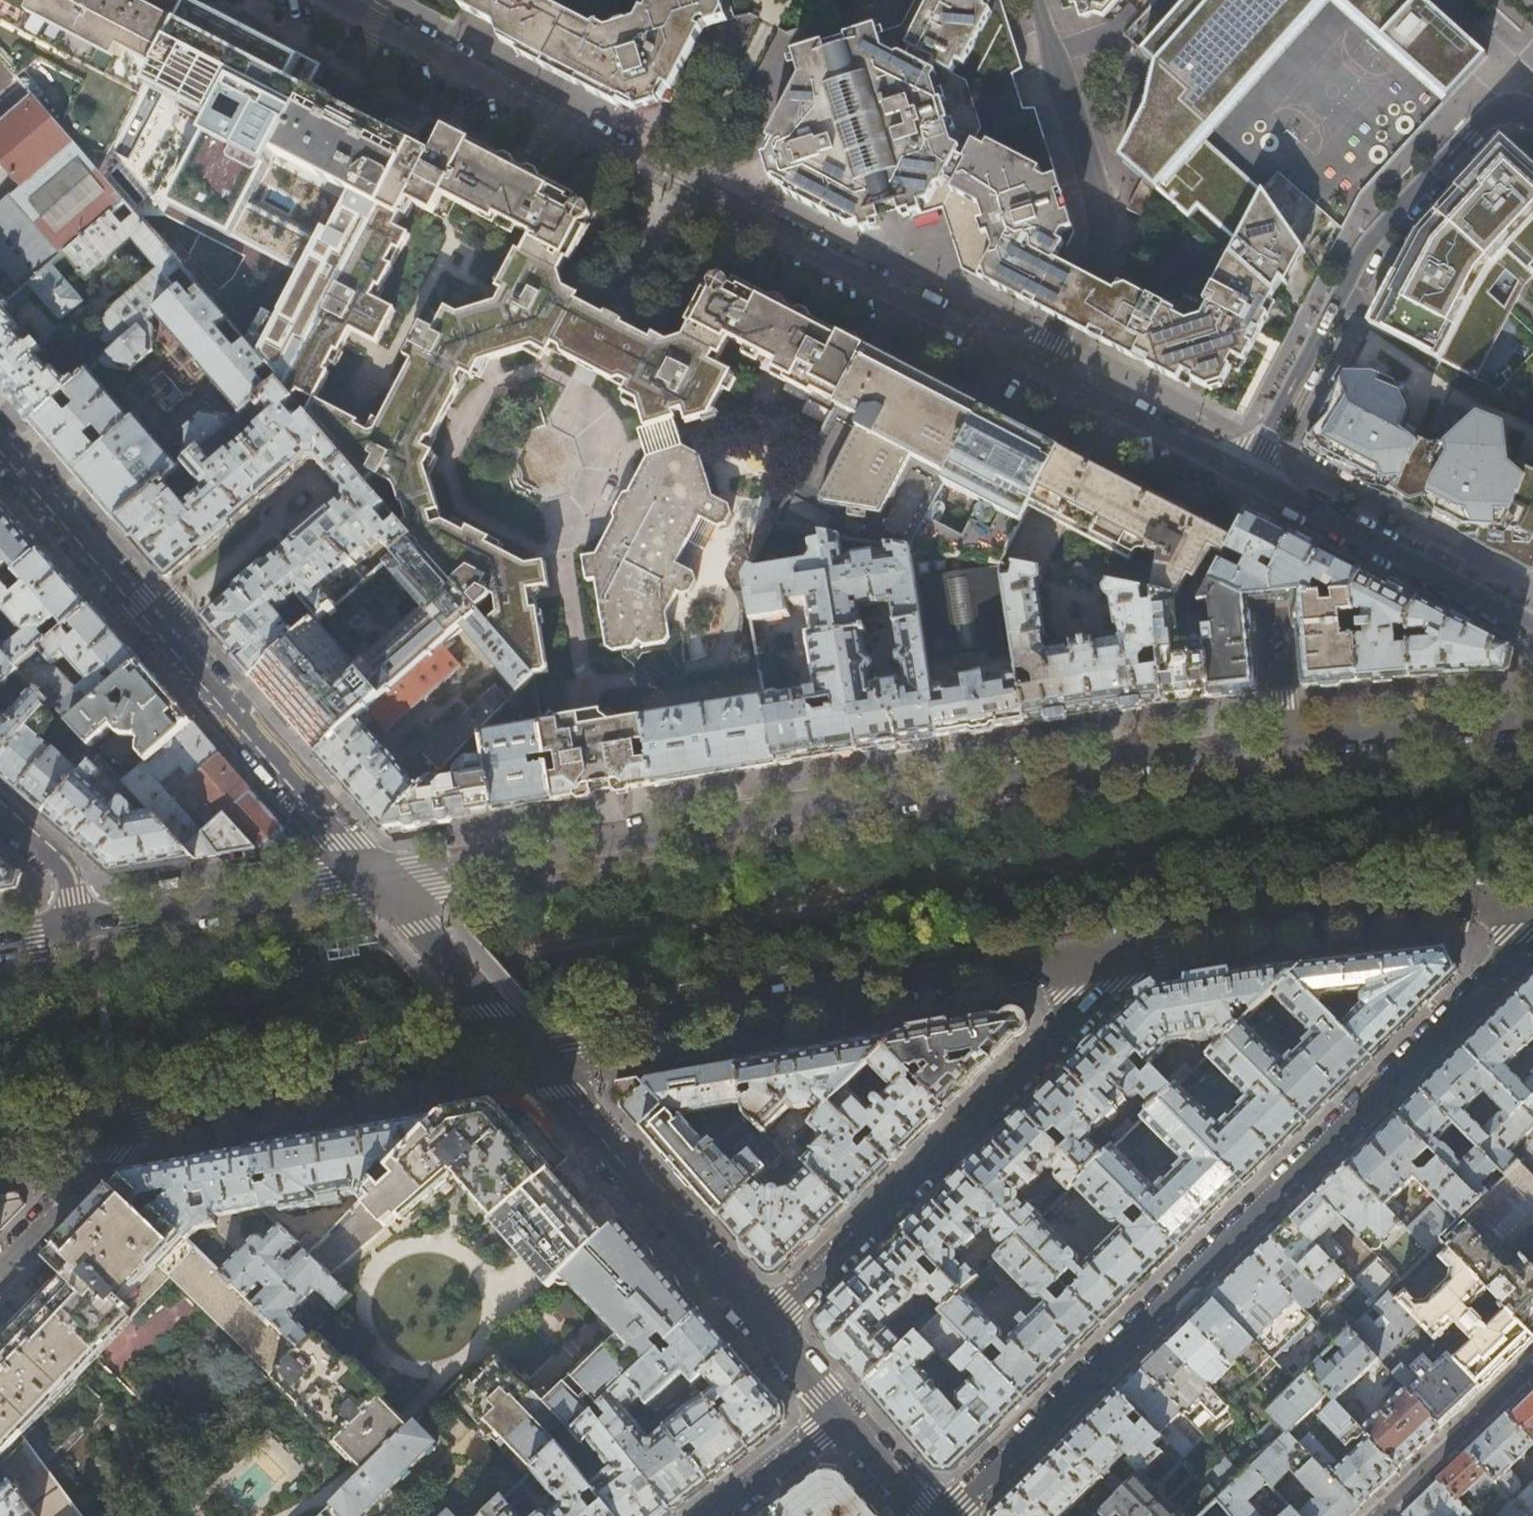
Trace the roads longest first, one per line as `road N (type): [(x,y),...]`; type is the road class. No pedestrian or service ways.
road 1 (secondary): [(1532,720),(1286,737),(377,882)]
road 2 (residential): [(1532,937),(945,1515)]
road 3 (secondary): [(524,1052),(1142,941)]
road 4 (residential): [(507,90),(1037,367)]
road 5 (residential): [(764,1328),(1142,941)]
road 6 (residential): [(1532,114),(1504,107),(1468,134),(1371,238),(1249,477)]
road 7 (secondary): [(131,1122),(524,1052)]
road 8 (secondary): [(1142,941),(1532,897)]
road 9 (residential): [(1037,367),(1095,251),(1102,220),(1035,0)]
road 10 (residential): [(524,1052),(764,1328)]
road 11 (residential): [(156,628),(377,882)]
road 12 (residential): [(1249,477),(1532,626)]
road 13 (secondary): [(377,882),(95,927)]
road 14 (residential): [(1037,367),(1249,477)]
road 15 (residential): [(0,448),(156,628)]
road 16 (residential): [(377,882),(524,1052)]
road 17 (residential): [(1376,1515),(1532,1366)]
road 18 (residential): [(309,493),(156,628)]
road 19 (residential): [(334,0),(507,90)]
road 20 (residential): [(0,1262),(131,1122)]
road 21 (residential): [(711,1515),(840,1416)]
road 22 (residential): [(0,815),(86,892),(95,927)]
road 23 (secondary): [(0,1145),(131,1122)]
road 24 (residential): [(840,1416),(926,1515)]

